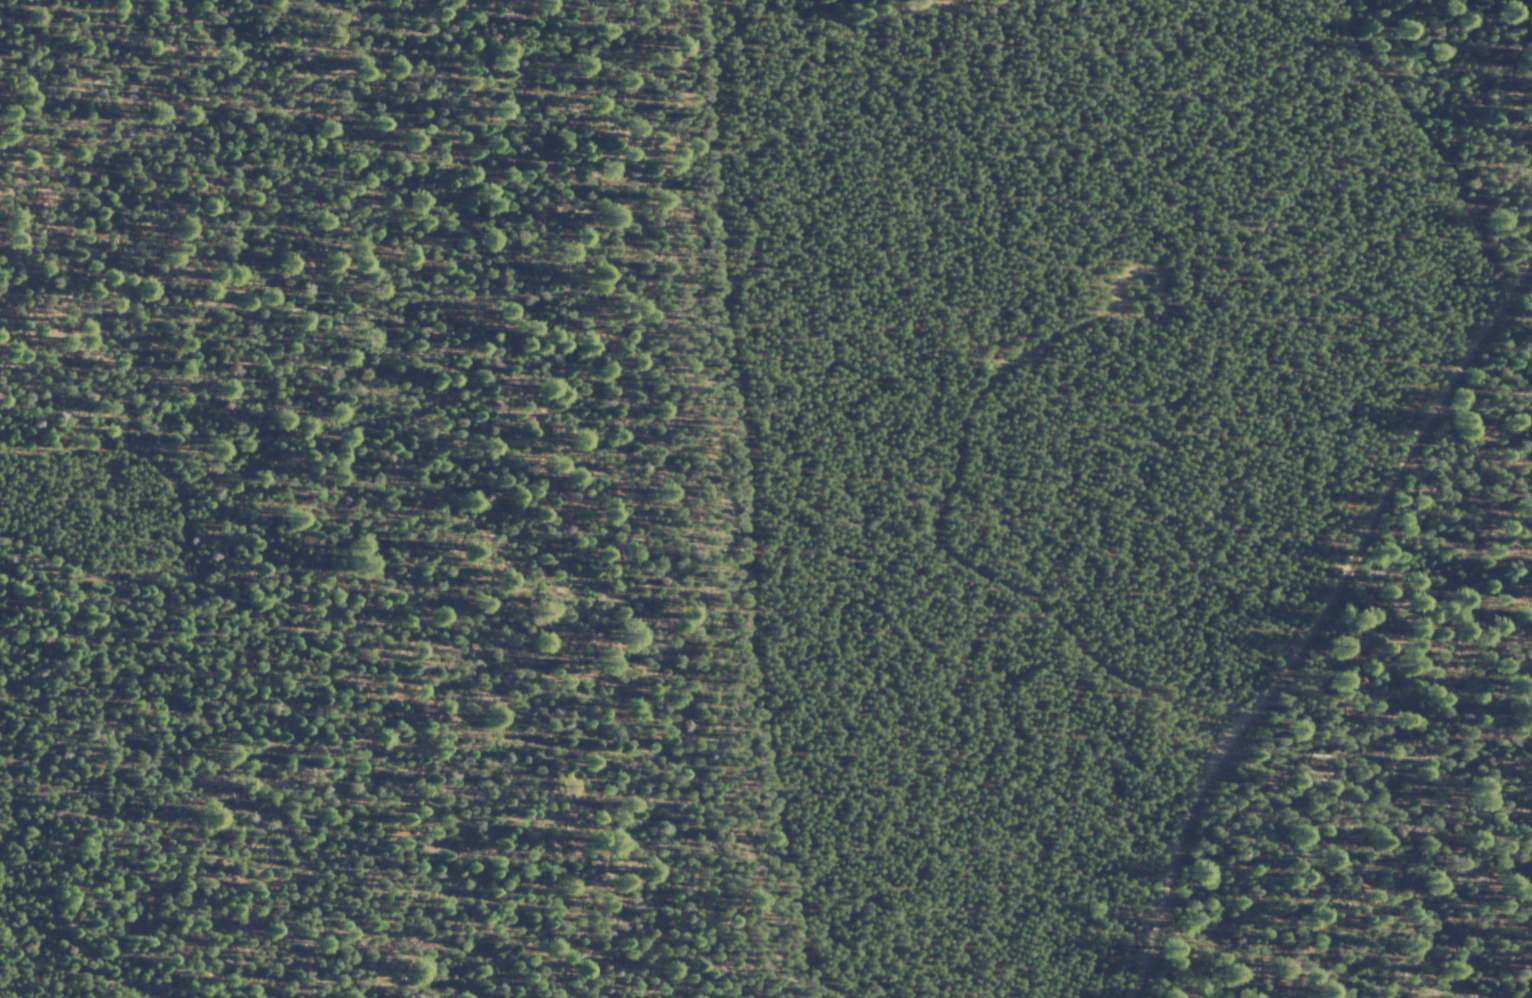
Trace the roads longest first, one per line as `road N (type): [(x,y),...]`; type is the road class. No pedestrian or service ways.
road 1 (track): [(1177,997),(1295,795),(1531,492)]

